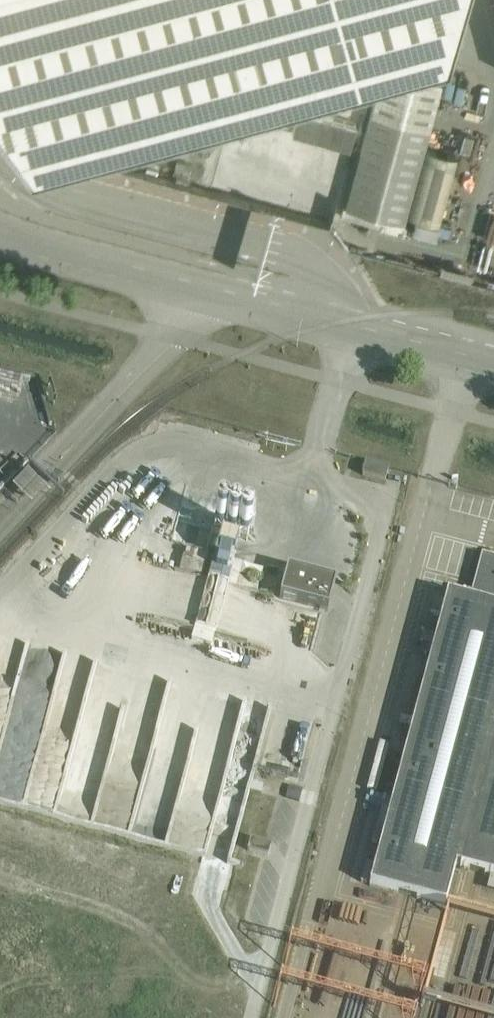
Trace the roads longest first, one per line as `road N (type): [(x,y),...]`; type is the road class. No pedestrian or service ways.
road 1 (unclassified): [(493,360),(0,228)]

